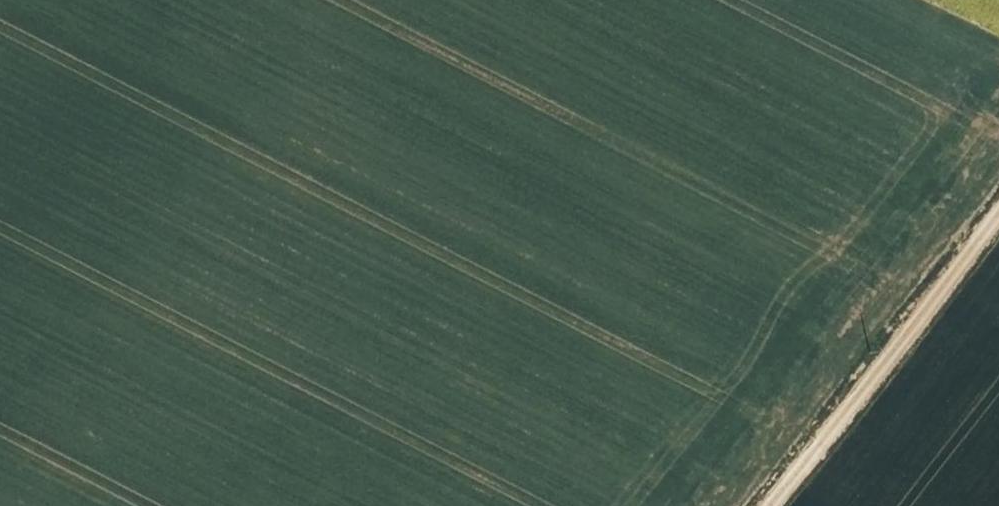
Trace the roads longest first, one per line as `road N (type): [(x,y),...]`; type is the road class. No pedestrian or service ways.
road 1 (track): [(998,217),(774,505)]

